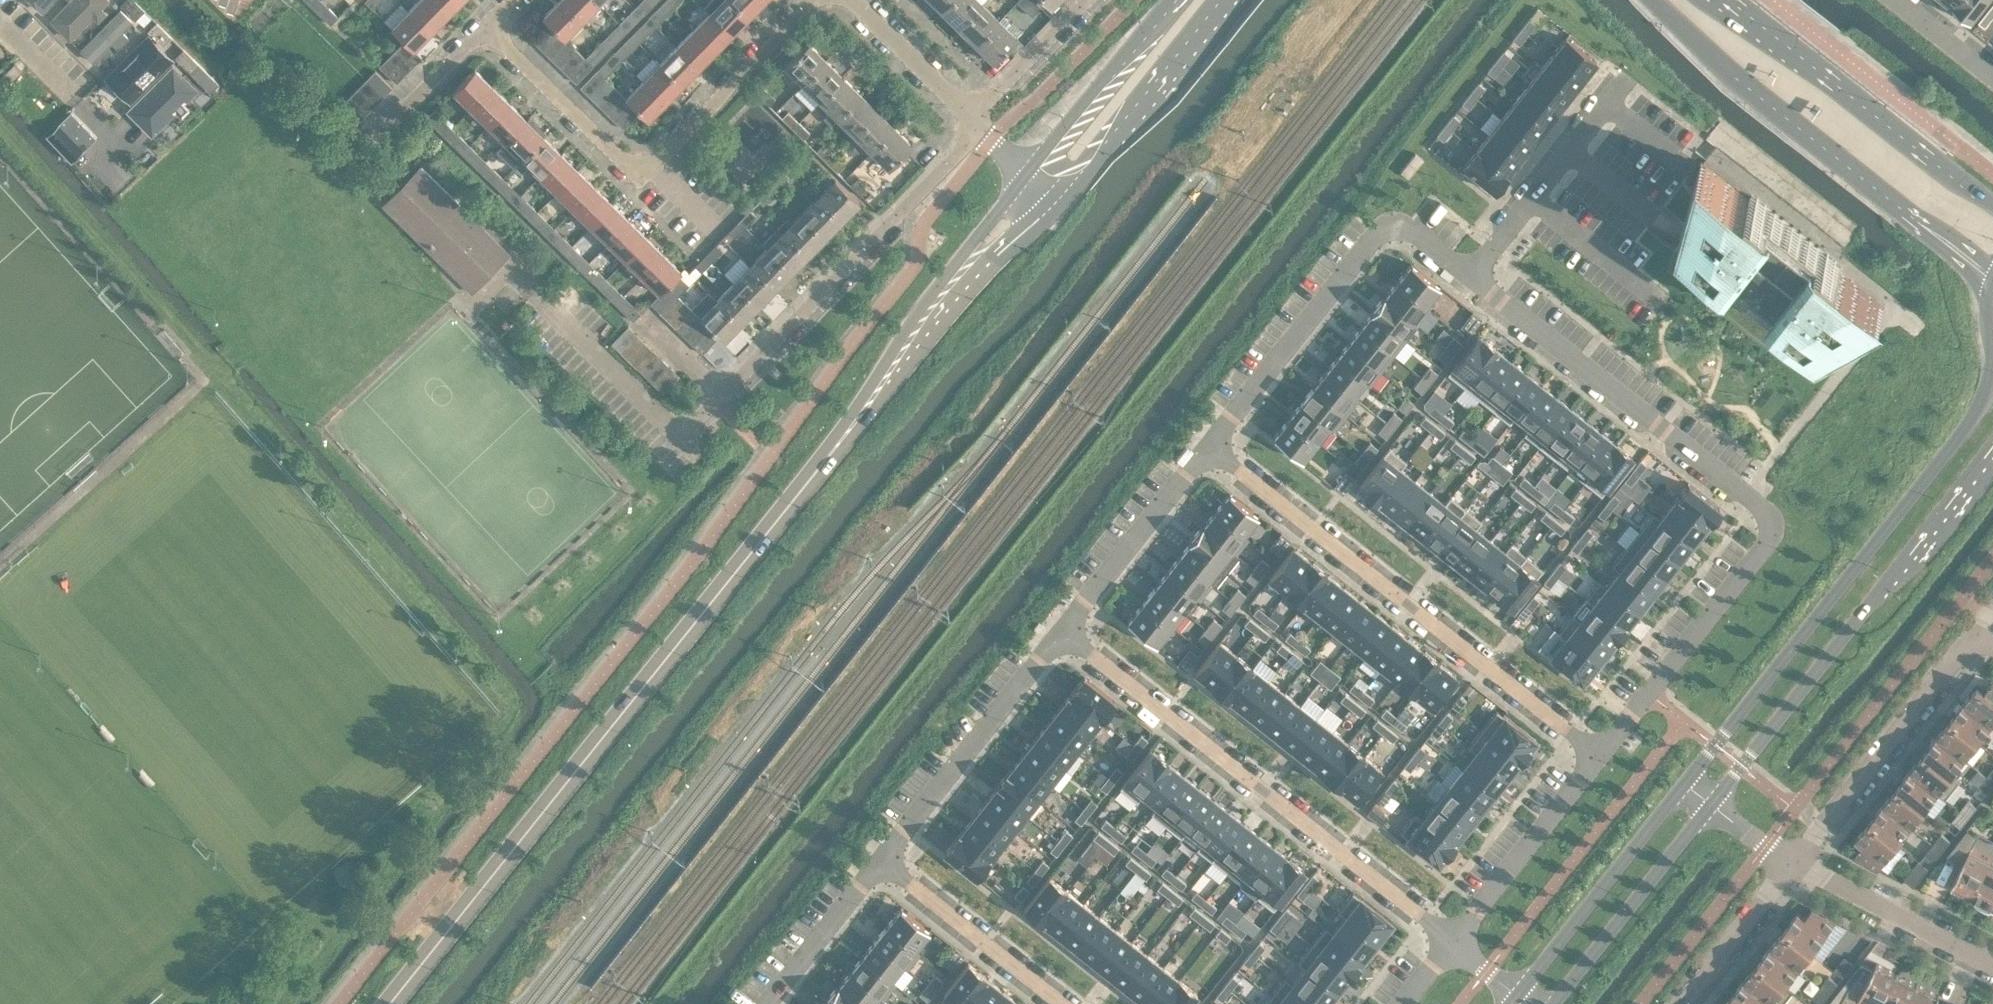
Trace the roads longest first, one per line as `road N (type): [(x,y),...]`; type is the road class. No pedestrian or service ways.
road 1 (secondary): [(388,1003),(835,448),(907,343)]
road 2 (residential): [(1468,282),(1773,528),(1770,544),(1599,749)]
road 3 (secondary): [(1992,387),(1687,785)]
road 4 (residential): [(1066,636),(1456,943)]
road 5 (residential): [(1599,749),(1212,453)]
road 6 (residential): [(488,31),(640,173),(814,0)]
road 7 (secondary): [(1713,806),(1992,457)]
road 8 (residential): [(973,116),(946,169),(680,434)]
road 9 (residential): [(1212,453),(1394,225),(1468,282)]
road 10 (secondary): [(1660,0),(1762,95),(1914,215)]
road 11 (secondary): [(1992,203),(1739,0)]
road 12 (residential): [(884,865),(1066,636)]
road 13 (residential): [(1795,864),(1974,640)]
road 14 (secondary): [(1687,785),(1518,996)]
road 15 (secondary): [(1062,203),(1225,0)]
road 16 (secondary): [(1557,1003),(1713,806)]
road 17 (residential): [(1599,749),(1456,943)]
road 18 (residential): [(1066,636),(1212,453)]
road 19 (residential): [(1468,282),(1608,108)]
road 20 (secondary): [(1168,0),(1029,172)]
road 21 (residential): [(1795,864),(1992,964)]
road 22 (residential): [(1056,1003),(884,865)]
road 23 (secondary): [(1029,172),(929,299),(907,343)]
road 24 (secondary): [(907,343),(1062,203)]
road 25 (residential): [(1684,1003),(1795,864)]
road 26 (residential): [(773,1003),(884,865)]
road 27 (residential): [(123,147),(0,24)]
road 28 (residential): [(973,116),(853,0)]
road 29 (residential): [(1086,0),(973,116)]
road 30 (residential): [(488,31),(383,131)]
road 31 (residential): [(1893,0),(1992,80)]

